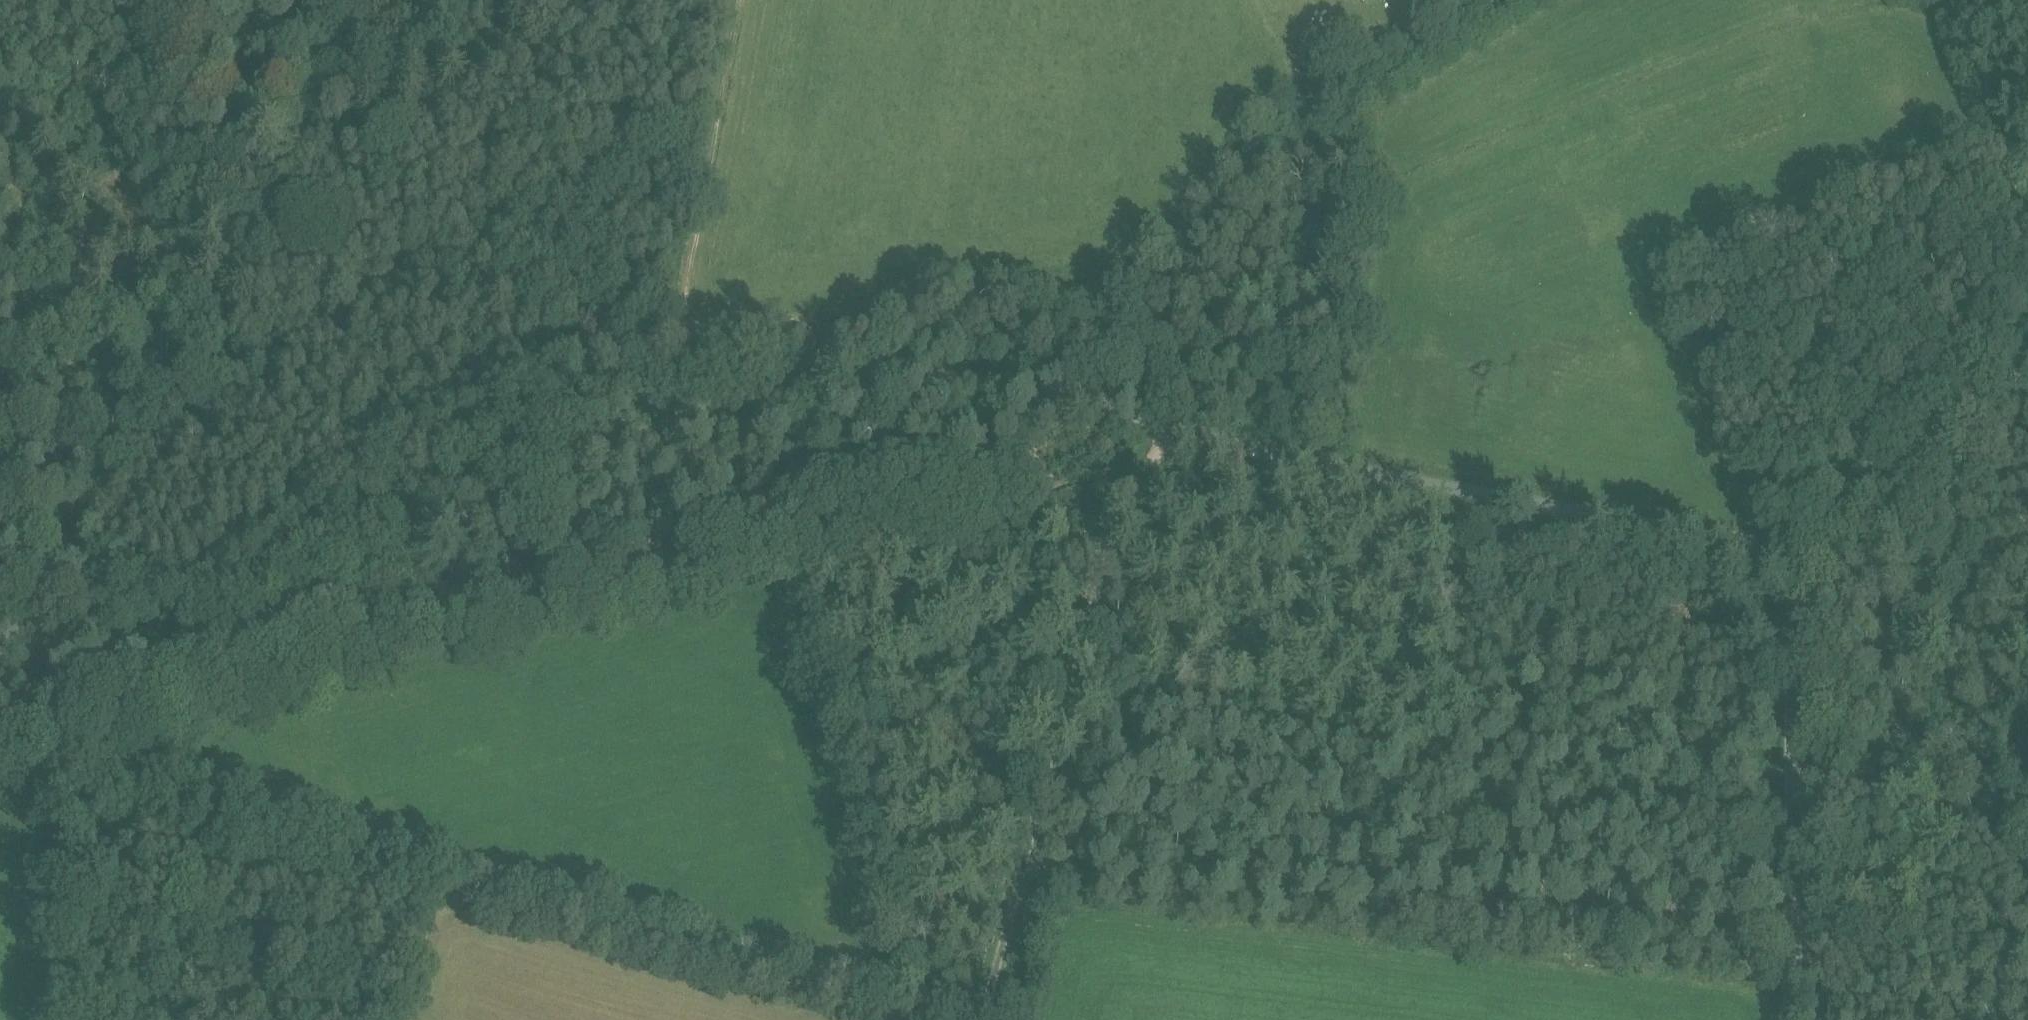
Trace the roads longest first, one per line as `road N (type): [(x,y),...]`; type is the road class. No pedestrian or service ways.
road 1 (unclassified): [(0,631),(133,647),(207,636),(720,403),(790,382),(880,372),(1077,396),(1310,462),(1726,540),(1795,544)]
road 2 (track): [(1114,504),(1060,717),(967,1019)]
road 3 (unclassified): [(1793,1019),(1795,544)]
road 4 (unclassified): [(1795,544),(2027,356)]

